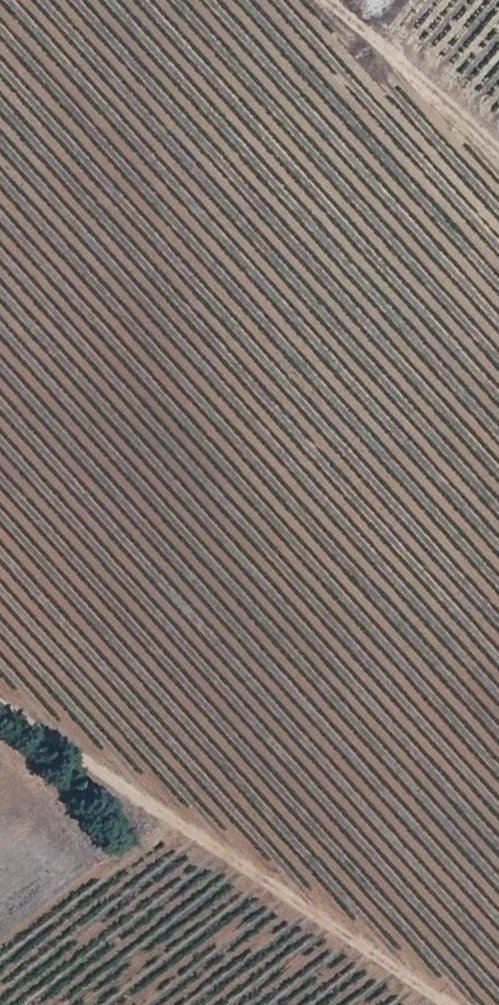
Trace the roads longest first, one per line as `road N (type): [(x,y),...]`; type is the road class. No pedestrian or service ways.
road 1 (track): [(0,708),(453,1004)]
road 2 (track): [(332,0),(467,129)]

